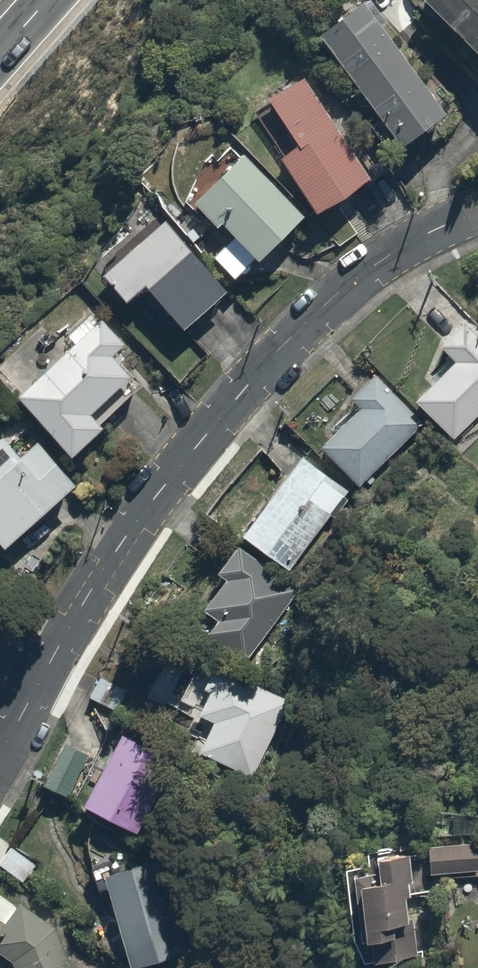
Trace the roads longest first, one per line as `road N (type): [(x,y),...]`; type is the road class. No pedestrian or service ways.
road 1 (residential): [(0,755),(121,545),(285,342),(382,261),(477,212)]

